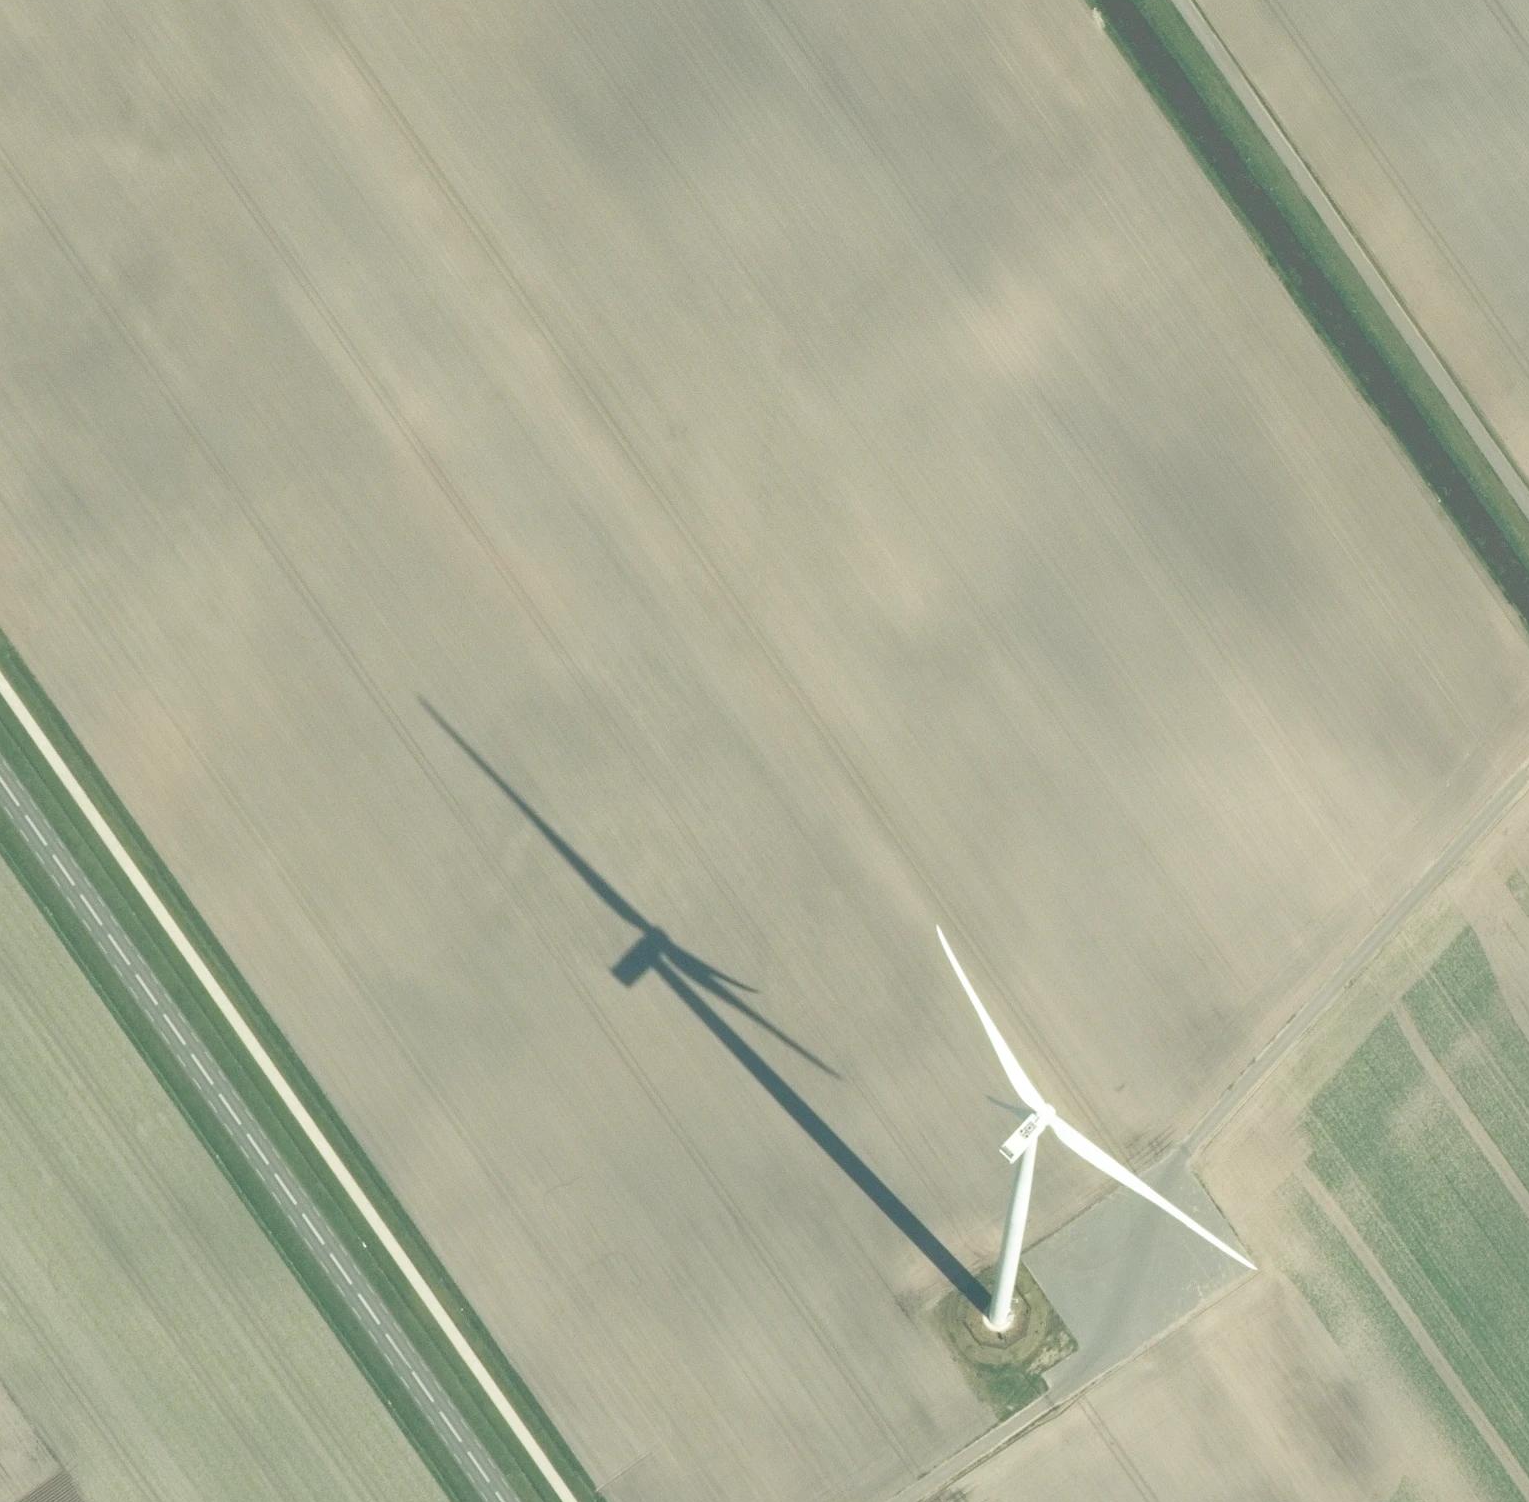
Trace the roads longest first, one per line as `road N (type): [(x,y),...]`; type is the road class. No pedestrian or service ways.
road 1 (primary): [(501,1501),(0,780)]

